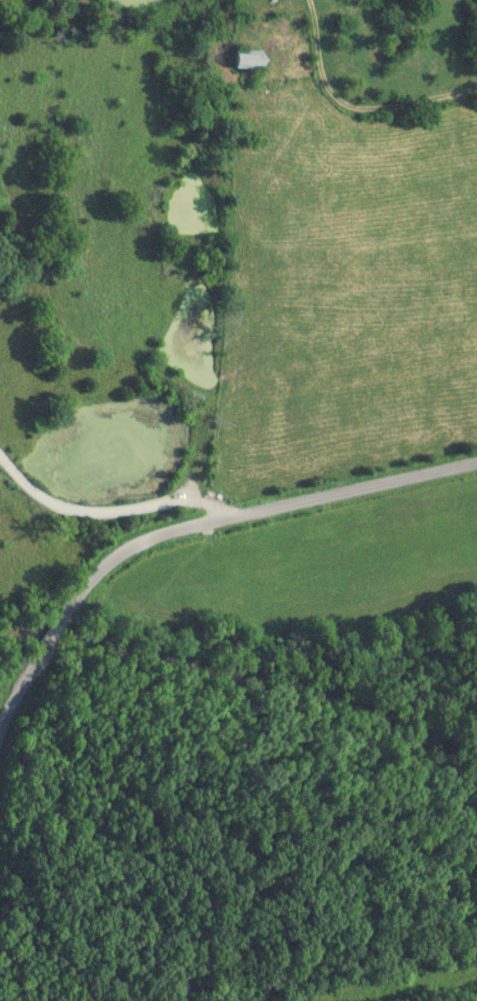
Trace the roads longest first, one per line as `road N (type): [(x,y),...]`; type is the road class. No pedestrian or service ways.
road 1 (residential): [(0,451),(54,507),(116,512),(213,502),(228,516)]
road 2 (residential): [(228,516),(476,464)]
road 3 (residential): [(476,89),(400,109),(359,110),(328,91),(314,0)]

